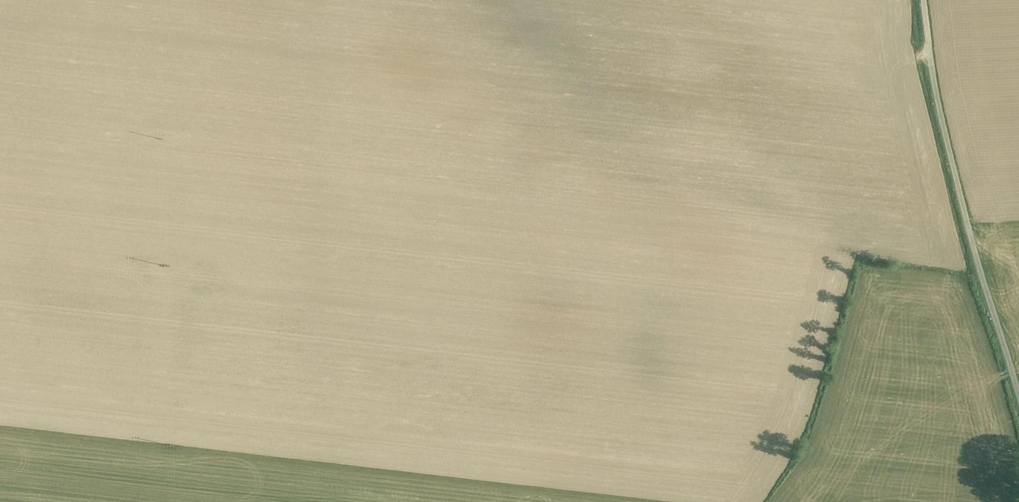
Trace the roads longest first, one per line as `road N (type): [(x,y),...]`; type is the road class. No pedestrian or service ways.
road 1 (unclassified): [(925,0),(944,123),(1018,392)]

